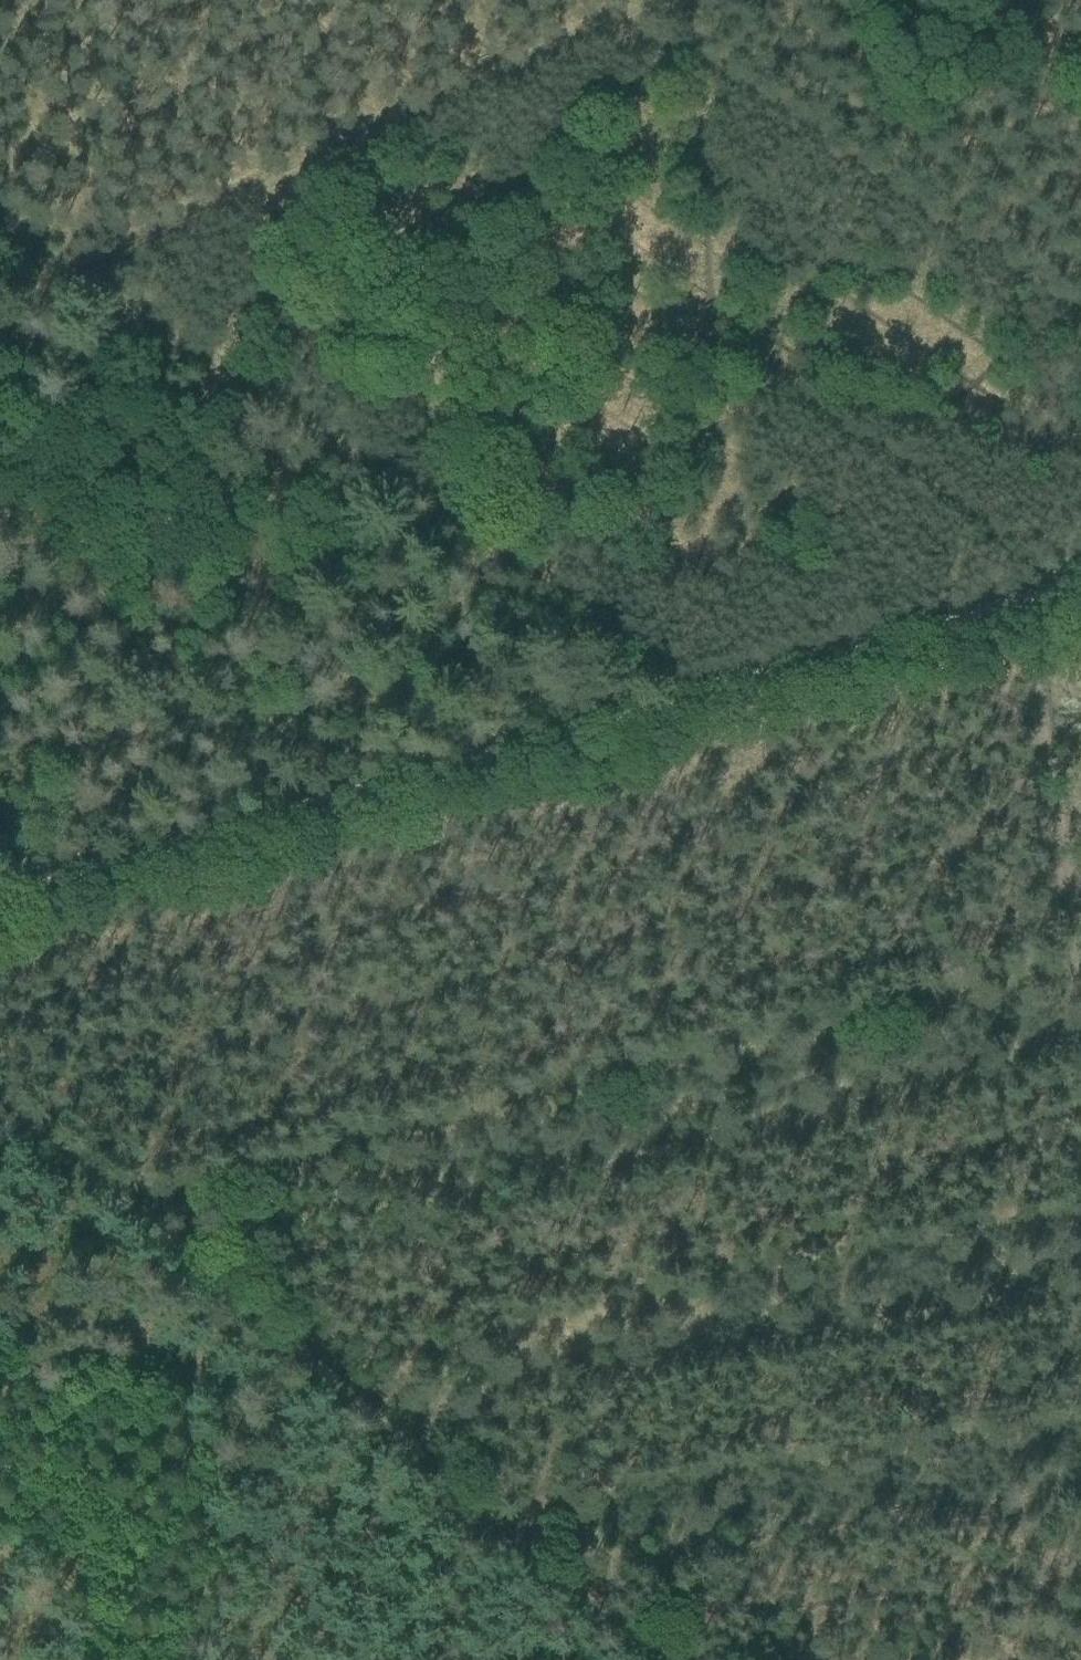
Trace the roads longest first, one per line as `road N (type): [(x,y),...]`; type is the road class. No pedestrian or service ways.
road 1 (track): [(0,898),(1080,585)]
road 2 (track): [(650,1659),(0,1102)]
road 3 (track): [(1016,604),(1067,861),(1080,869)]

